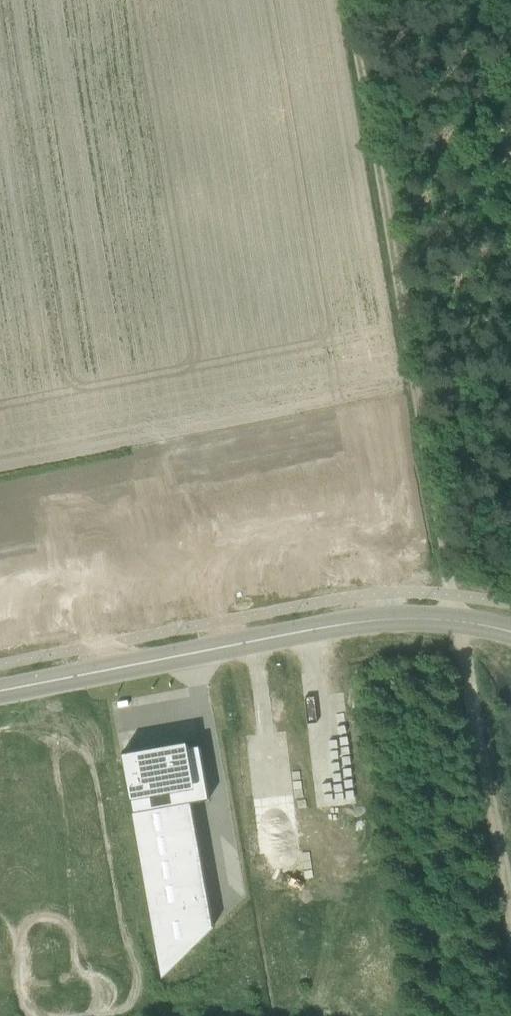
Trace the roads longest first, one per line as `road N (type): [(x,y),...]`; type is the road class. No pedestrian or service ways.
road 1 (track): [(349,0),(510,926)]
road 2 (unclassified): [(510,630),(405,617),(351,622),(0,691)]

